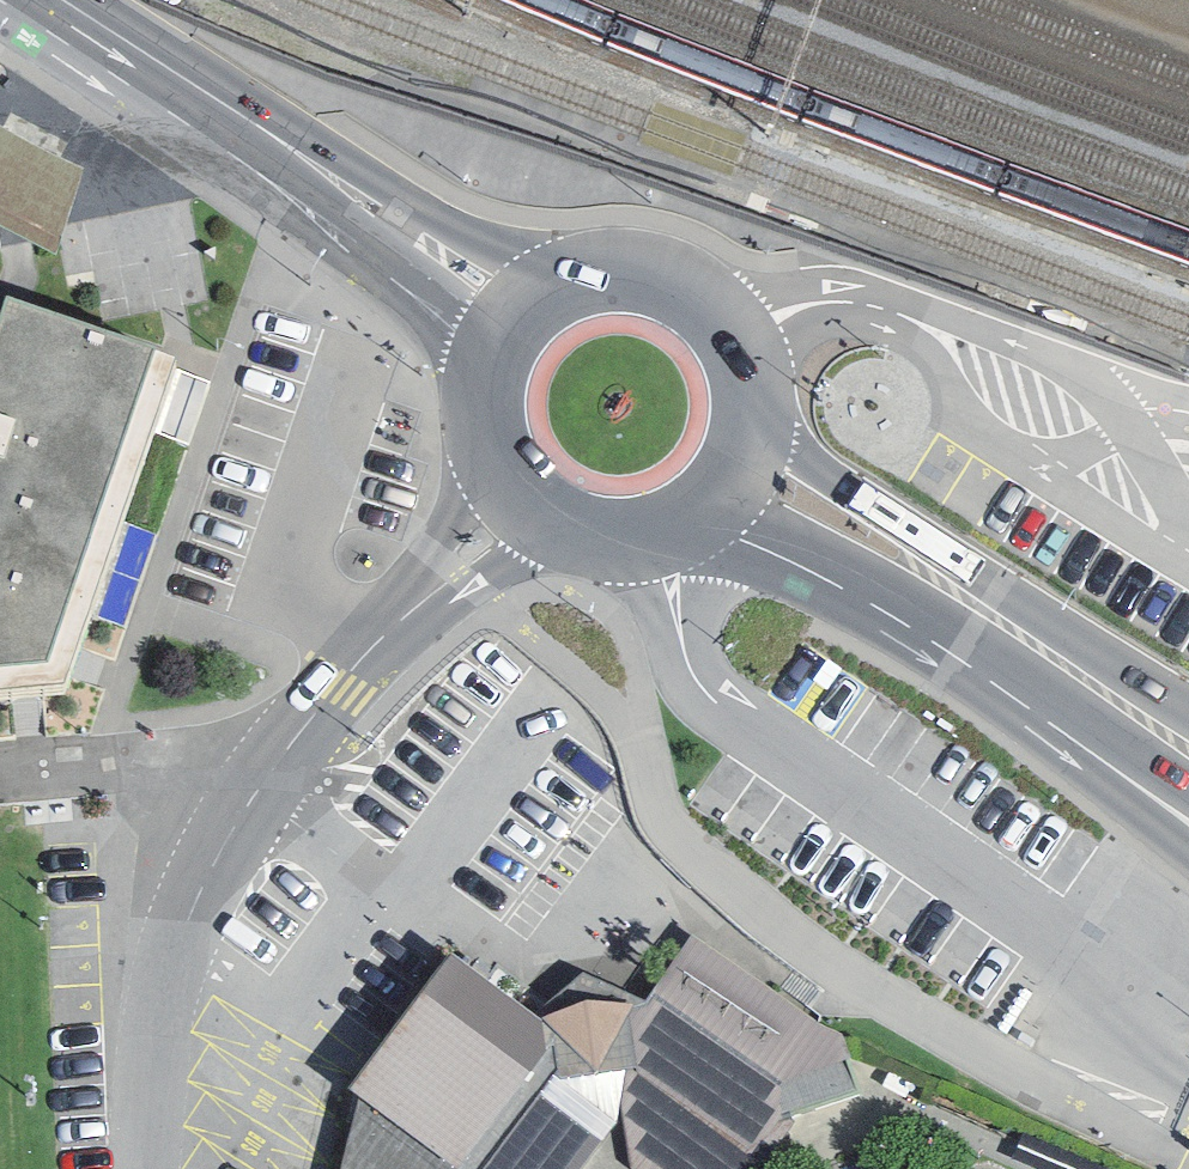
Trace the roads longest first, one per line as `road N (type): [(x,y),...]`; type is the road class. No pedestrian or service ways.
road 1 (primary): [(21,0),(93,63),(393,276),(440,316),(479,381)]
road 2 (primary): [(583,277),(476,239),(115,10),(83,0)]
road 3 (primary): [(1188,713),(793,454),(753,403)]
road 4 (residential): [(252,795),(376,642),(519,504)]
road 5 (residential): [(141,1168),(170,974),(188,921),(252,795)]
road 6 (primary): [(683,527),(779,556),(986,676)]
road 7 (motorway): [(986,676),(1080,769),(1188,851)]
road 8 (residential): [(252,795),(216,771),(175,762),(0,775)]
road 9 (primary): [(753,403),(729,334),(701,303),(665,282),(624,273),(583,277)]
road 10 (primary): [(986,676),(1107,729),(1188,785)]
road 11 (primary): [(519,504),(583,540),(620,544),(683,527)]
road 12 (primary): [(583,277),(544,293),(512,320),(479,381)]
road 13 (primary): [(683,527),(734,475),(753,403)]
road 14 (primary): [(479,381),(482,438),(519,504)]

